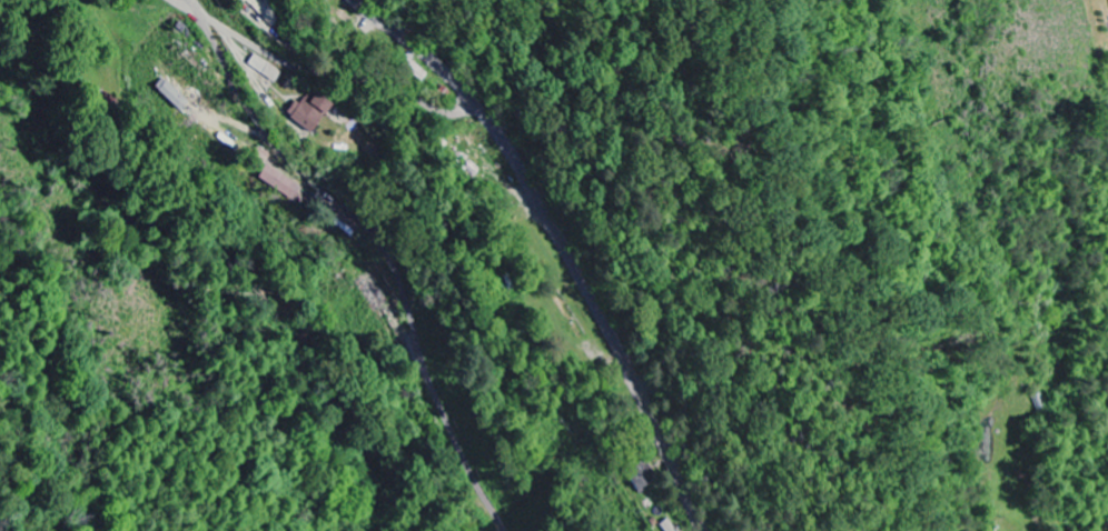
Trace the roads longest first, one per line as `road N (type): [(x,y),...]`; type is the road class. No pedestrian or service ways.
road 1 (residential): [(698,530),(624,359),(513,157),(446,73),(355,0)]
road 2 (residential): [(507,530),(443,414),(389,258),(281,154),(189,0)]
road 3 (residential): [(200,14),(286,63),(390,86),(441,114),(463,113),(471,98)]
road 4 (residential): [(632,377),(663,394),(762,530)]

